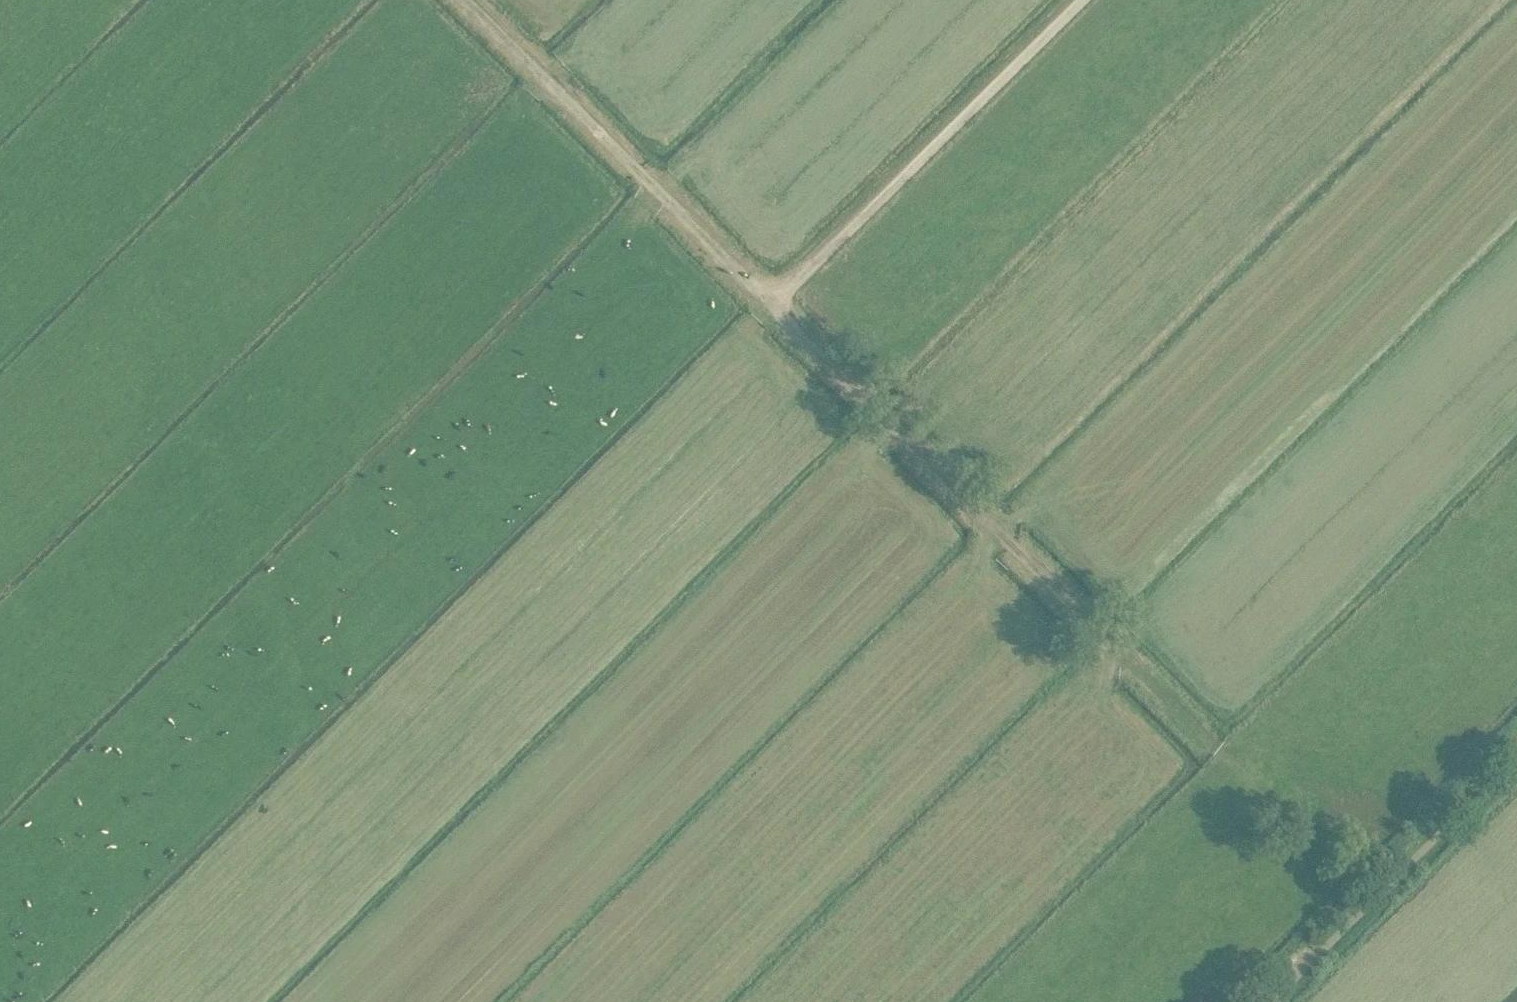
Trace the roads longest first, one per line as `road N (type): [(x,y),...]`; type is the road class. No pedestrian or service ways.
road 1 (track): [(1217,746),(467,0)]
road 2 (track): [(1080,0),(769,303)]

